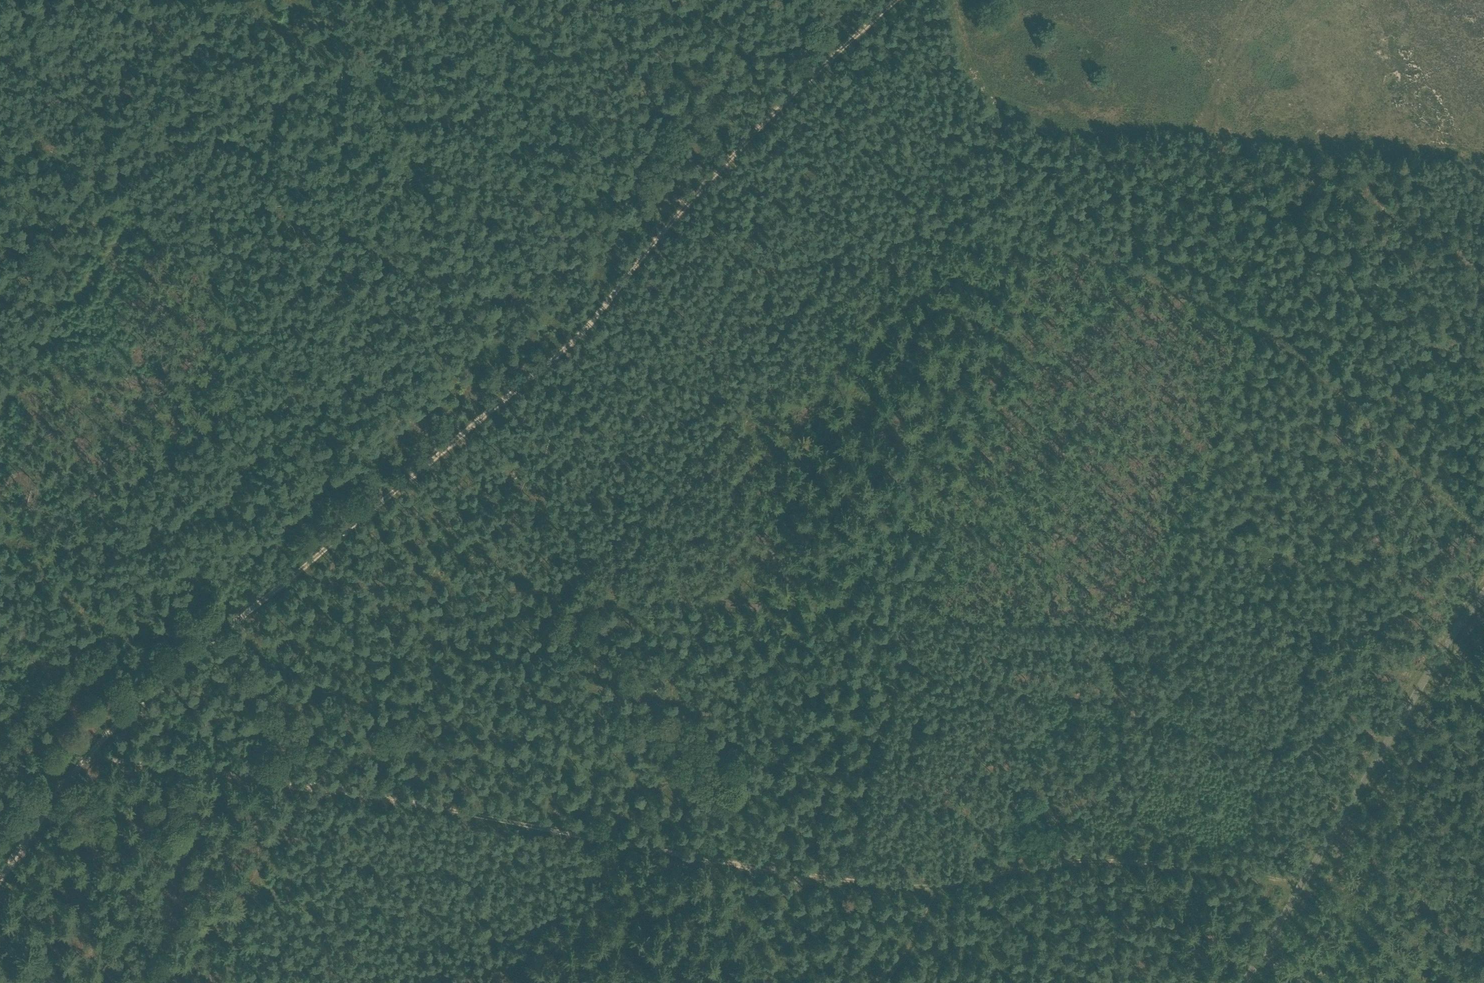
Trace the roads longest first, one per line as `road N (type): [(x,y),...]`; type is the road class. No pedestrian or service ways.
road 1 (track): [(80,763),(111,756),(245,772),(840,879),(944,884)]
road 2 (track): [(901,0),(718,180),(589,327),(299,570)]
road 3 (track): [(923,614),(1444,654)]
road 4 (track): [(299,570),(106,731),(0,875)]
road 5 (track): [(1301,887),(1198,866),(1095,860),(944,884)]
road 6 (track): [(1301,887),(1483,600)]

